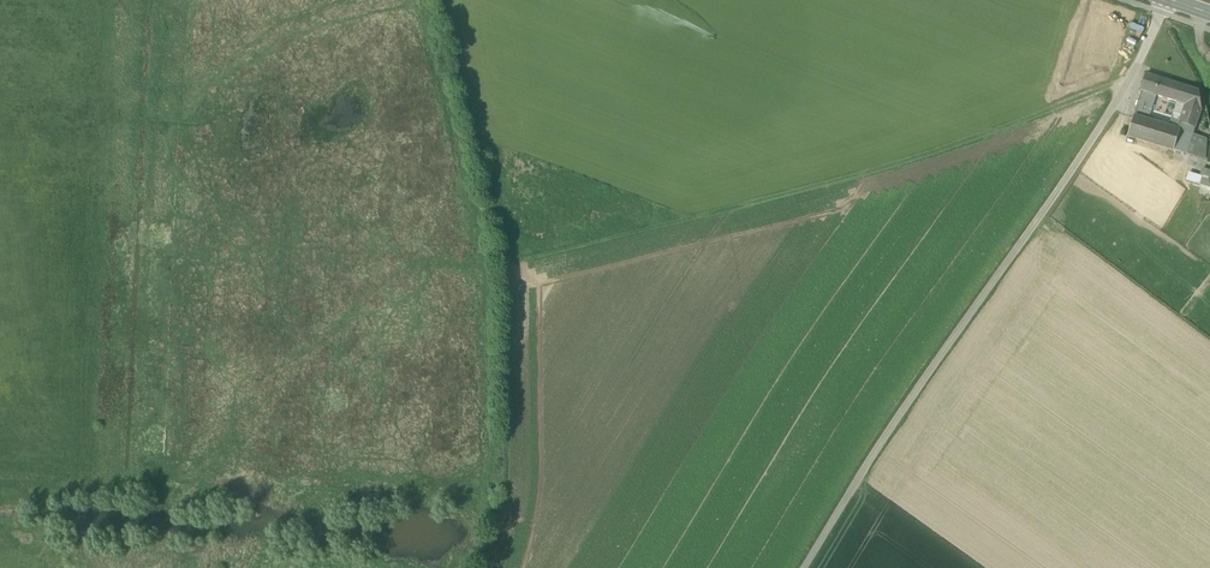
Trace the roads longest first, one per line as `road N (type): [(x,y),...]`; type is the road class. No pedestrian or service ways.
road 1 (residential): [(805,567),(890,427),(1134,79),(1166,0)]
road 2 (track): [(1134,79),(1109,81),(982,146),(889,175),(519,264)]

